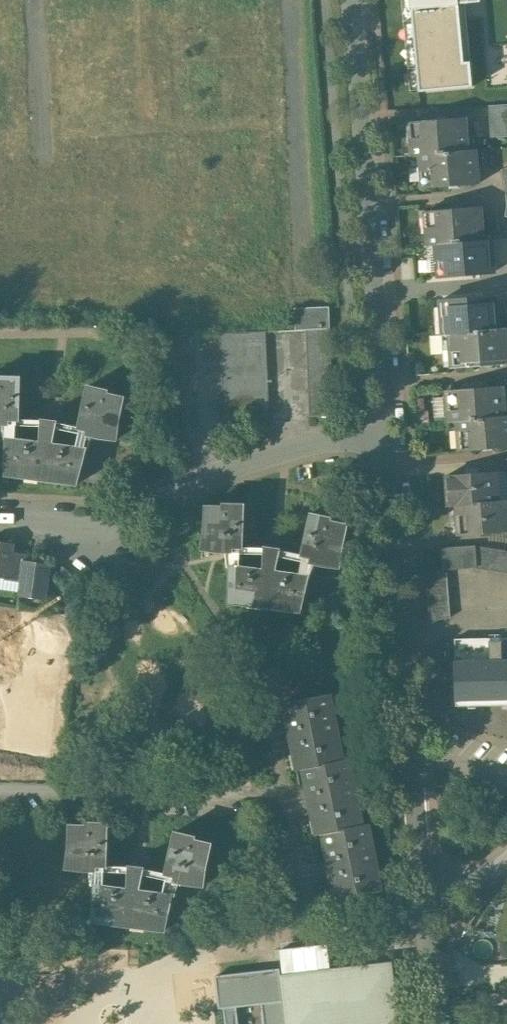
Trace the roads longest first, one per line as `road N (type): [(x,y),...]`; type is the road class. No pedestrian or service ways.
road 1 (residential): [(390,443),(351,0)]
road 2 (residential): [(422,880),(390,443)]
road 3 (residential): [(0,515),(94,521),(149,506),(269,453),(390,443)]
road 4 (residential): [(438,1023),(422,880)]

